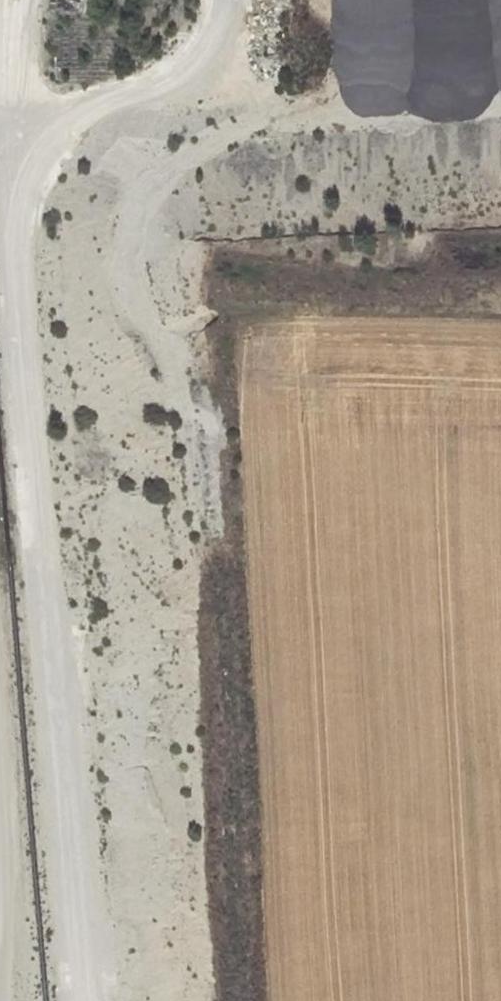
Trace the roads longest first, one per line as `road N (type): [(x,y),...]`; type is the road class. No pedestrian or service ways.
road 1 (track): [(500,316),(259,307)]

